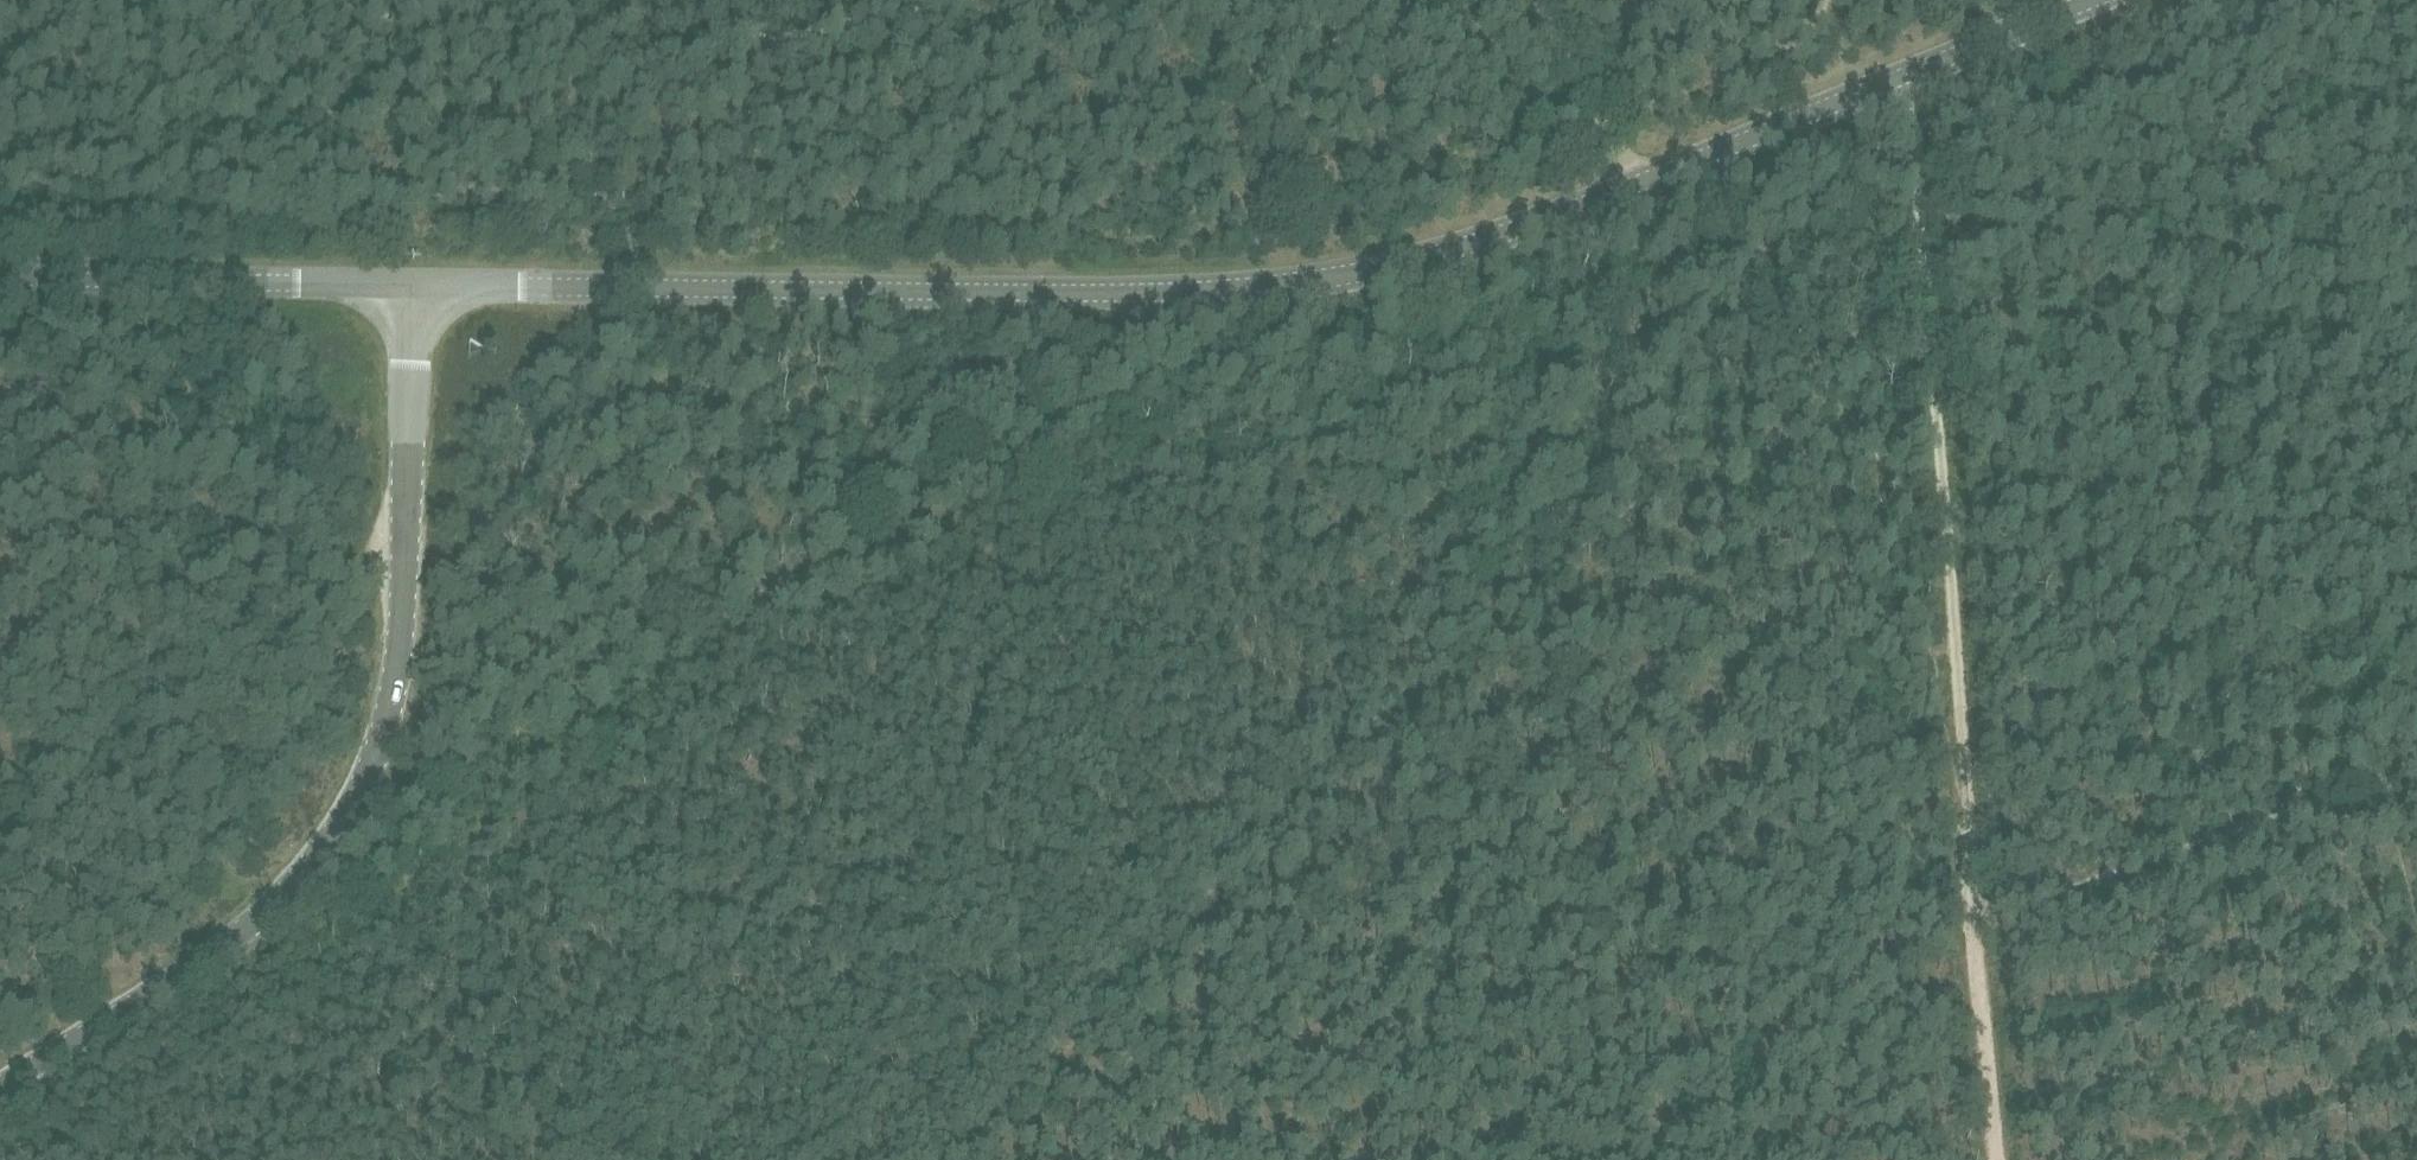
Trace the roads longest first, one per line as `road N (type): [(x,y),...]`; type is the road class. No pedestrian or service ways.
road 1 (tertiary): [(413,286),(1139,292),(1351,274),(1489,243),(2090,0)]
road 2 (tertiary): [(0,1086),(235,937),(304,874),(356,800),(391,702),(402,625),(413,286)]
road 3 (track): [(1906,74),(1974,913)]
road 4 (tertiary): [(0,276),(413,286)]
road 5 (track): [(1974,913),(1995,1159)]
road 6 (track): [(1544,0),(1637,184)]

